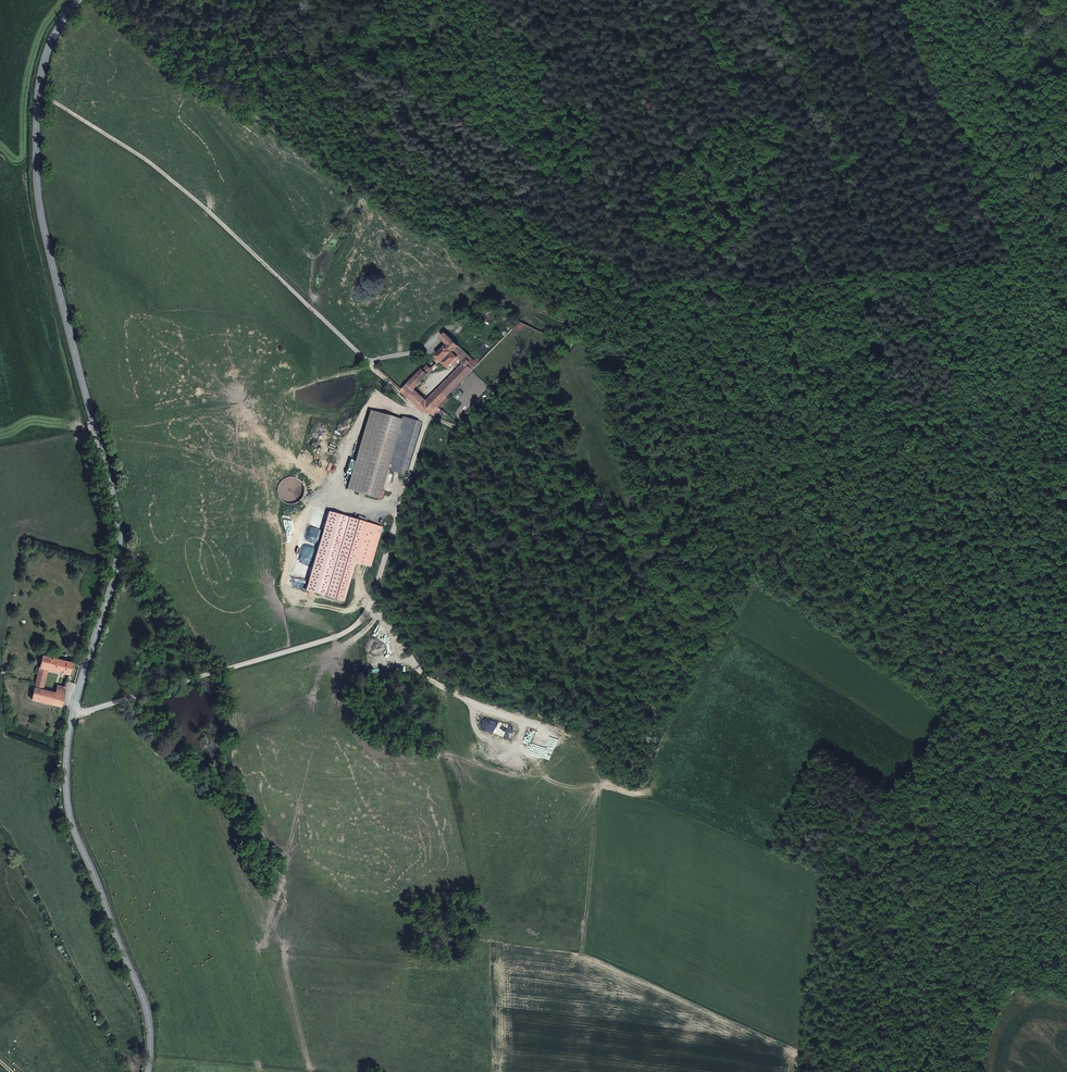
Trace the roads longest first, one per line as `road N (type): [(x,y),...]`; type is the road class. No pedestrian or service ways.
road 1 (secondary): [(78,0),(55,34),(41,75),(36,162),(121,536),(69,737),(68,798),(150,1021),(147,1071)]
road 2 (track): [(39,95),(203,206),(397,391)]
road 3 (track): [(902,0),(932,86),(998,167),(1066,281)]

